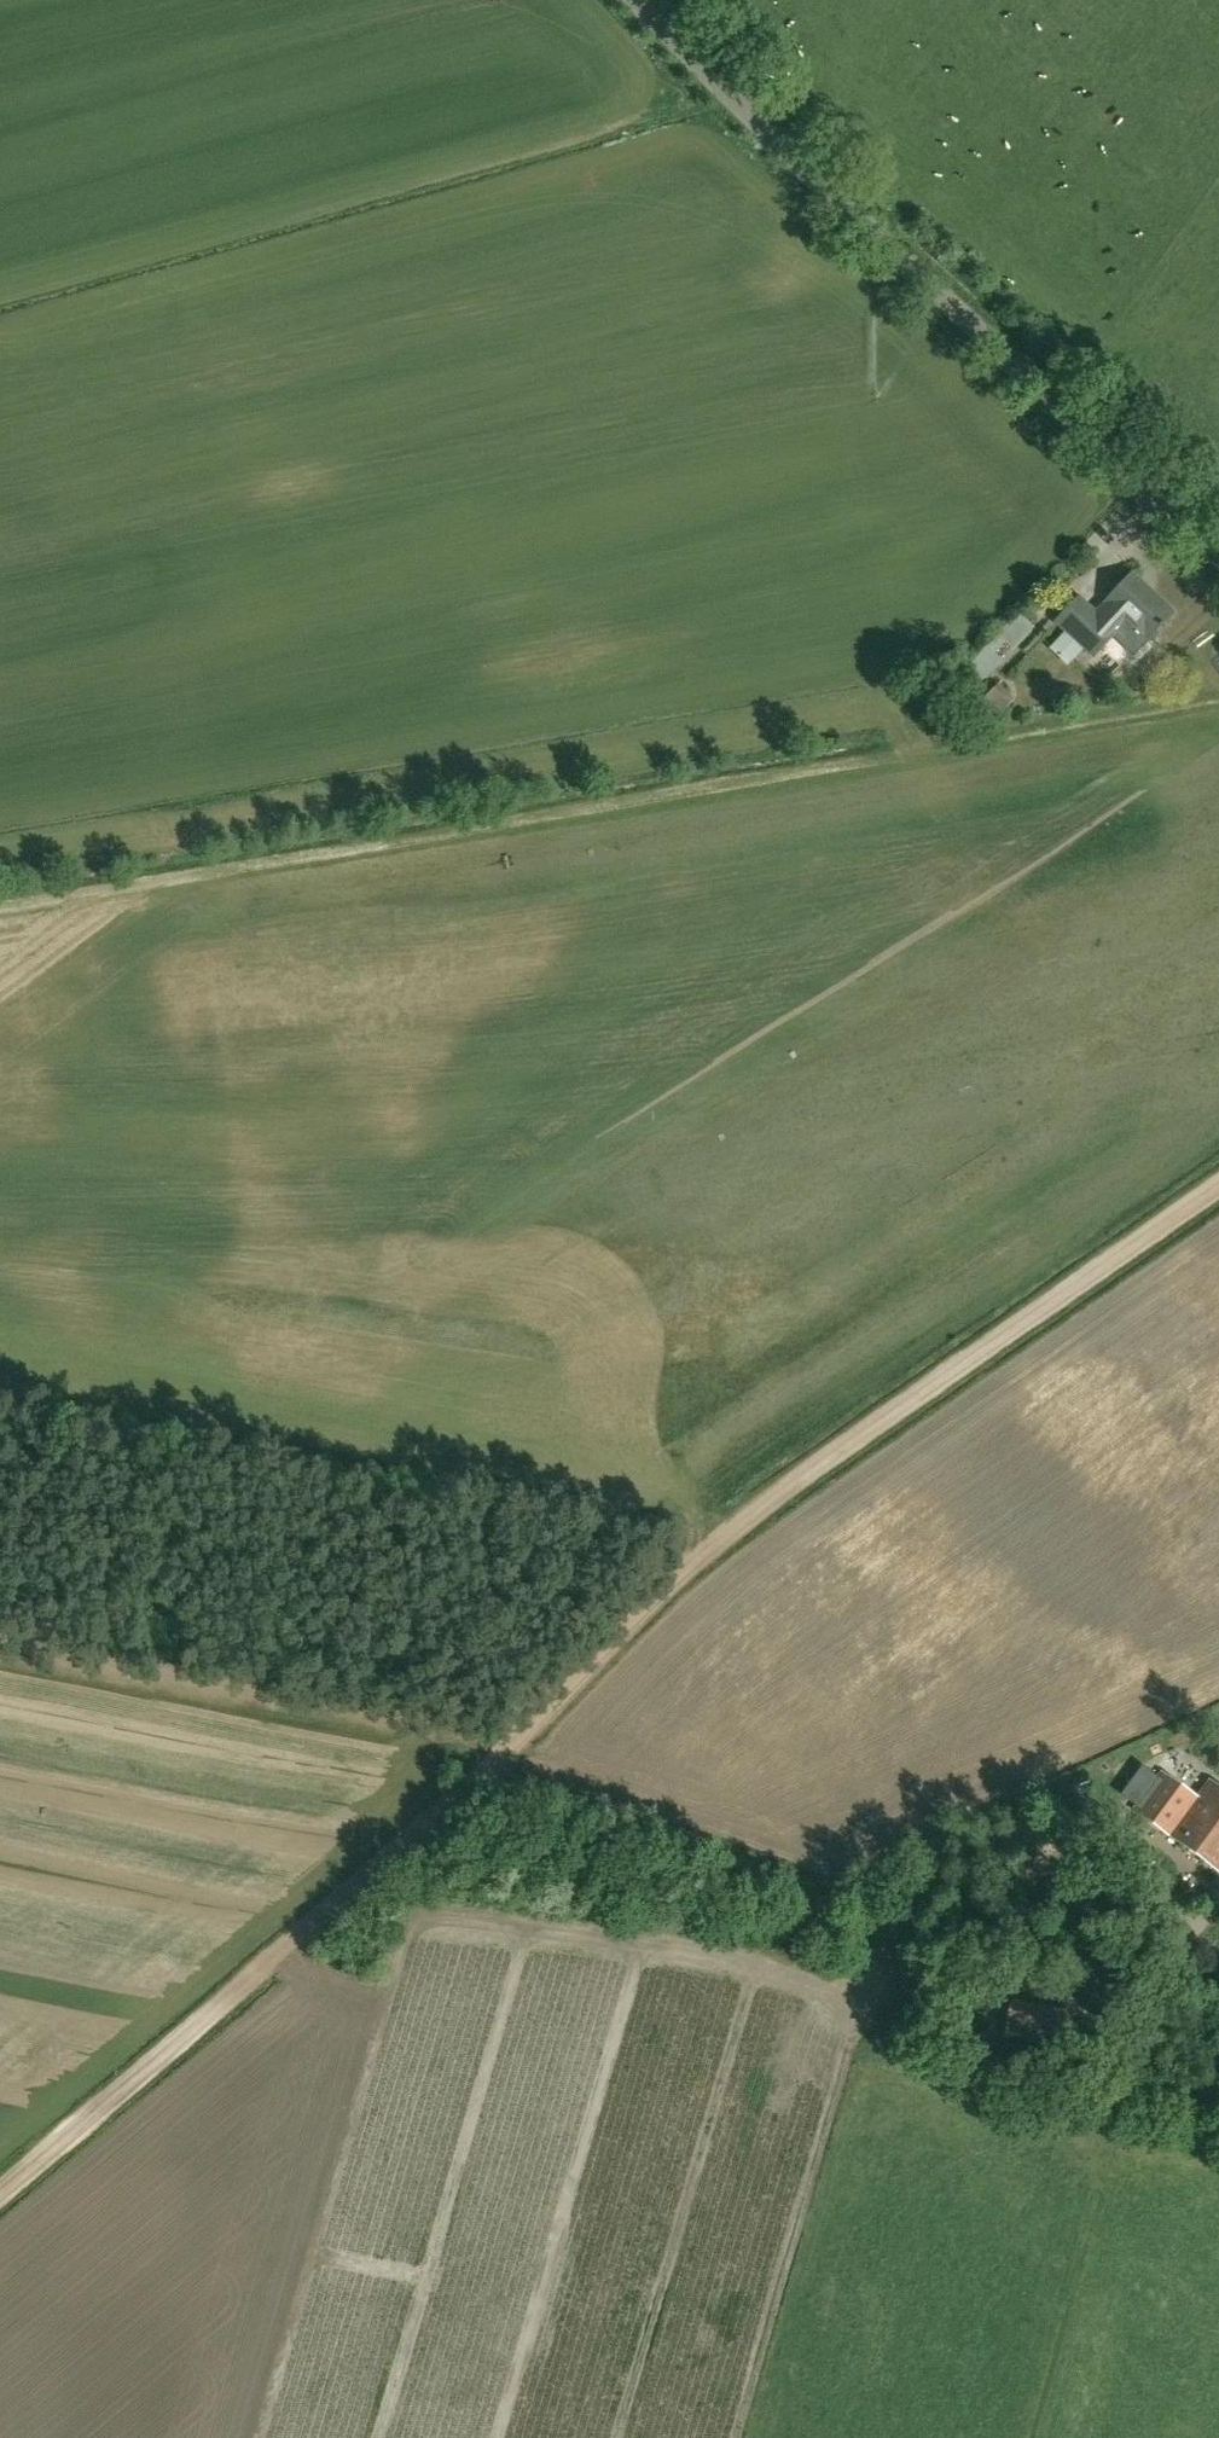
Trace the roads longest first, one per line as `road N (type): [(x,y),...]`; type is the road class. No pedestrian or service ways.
road 1 (track): [(1218,1193),(711,1552),(411,1843),(0,2198)]
road 2 (unclassified): [(1218,557),(640,0)]

